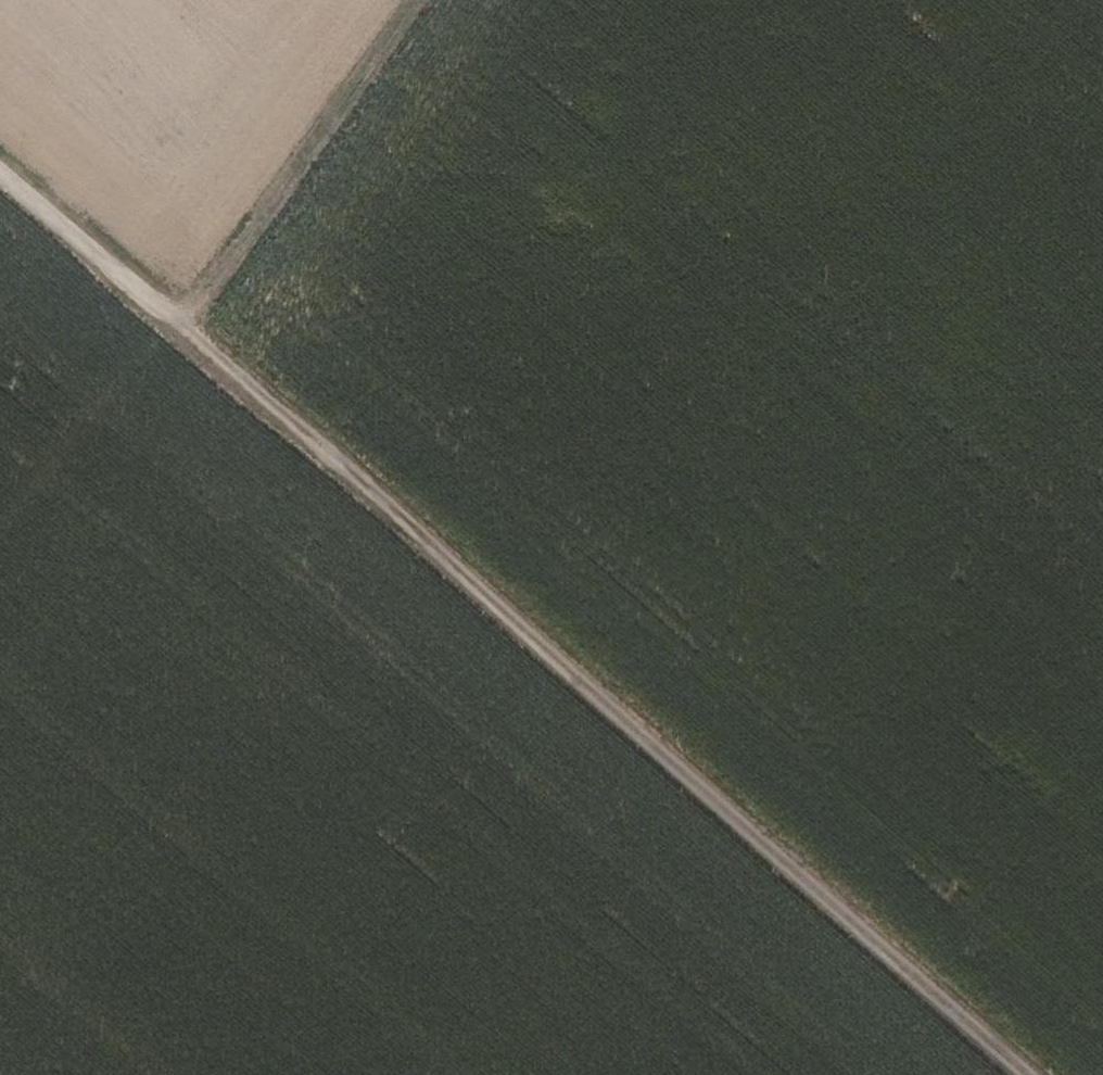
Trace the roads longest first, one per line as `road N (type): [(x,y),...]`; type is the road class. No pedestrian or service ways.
road 1 (track): [(0,191),(440,554),(1010,1074)]

